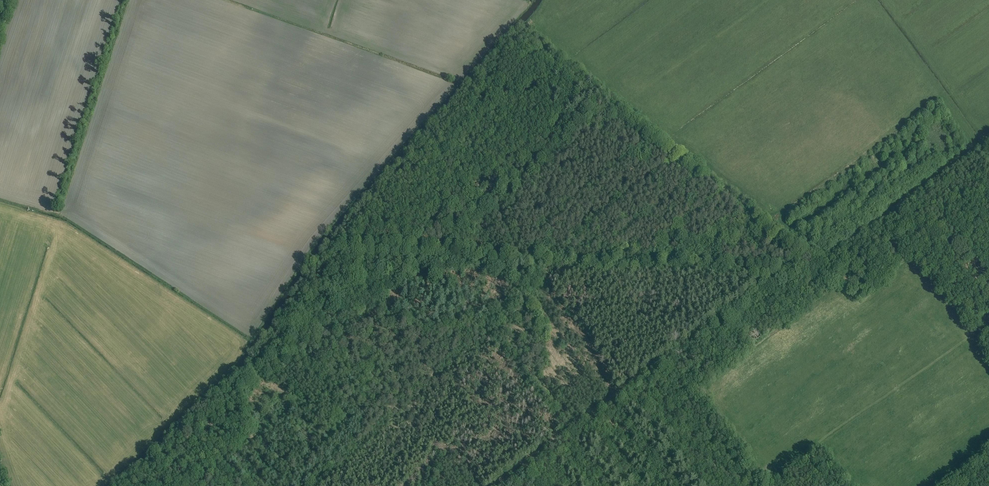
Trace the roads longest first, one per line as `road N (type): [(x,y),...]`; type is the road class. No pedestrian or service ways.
road 1 (track): [(491,485),(644,373)]

